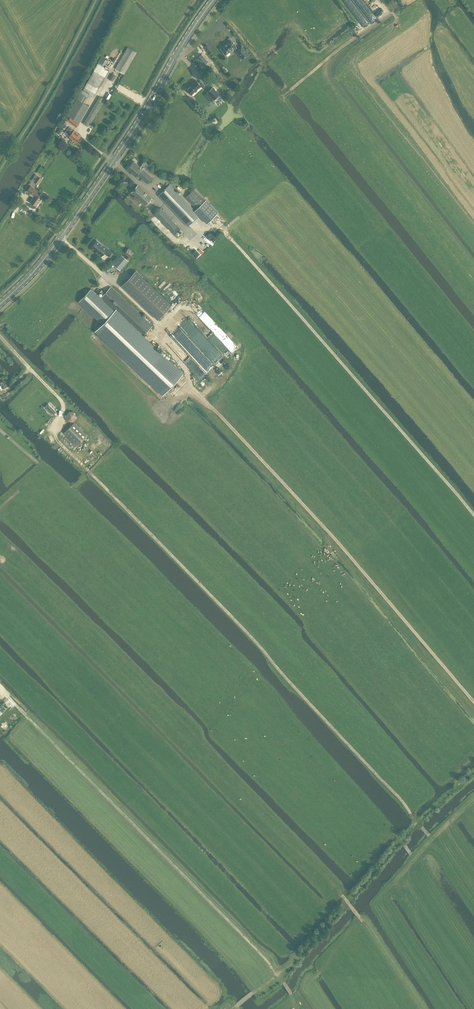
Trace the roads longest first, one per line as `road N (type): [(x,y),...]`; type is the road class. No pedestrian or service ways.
road 1 (track): [(417,823),(77,462)]
road 2 (track): [(473,702),(192,389),(185,369)]
road 3 (track): [(301,1008),(258,951),(0,689)]
road 4 (track): [(473,517),(213,226)]
road 5 (primary): [(0,304),(61,236),(214,0)]
road 6 (track): [(233,1008),(277,976),(473,771)]

